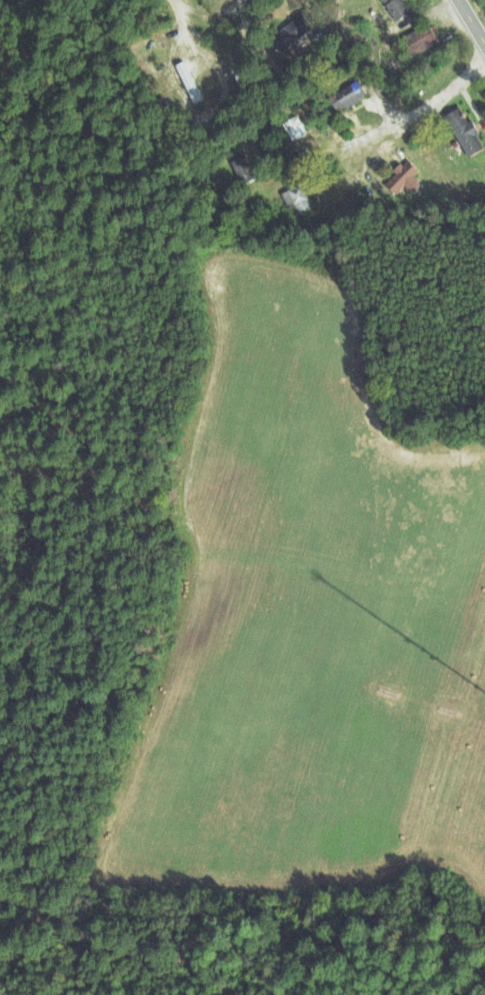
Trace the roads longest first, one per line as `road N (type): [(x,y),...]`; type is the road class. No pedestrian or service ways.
road 1 (residential): [(484,69),(328,163)]

